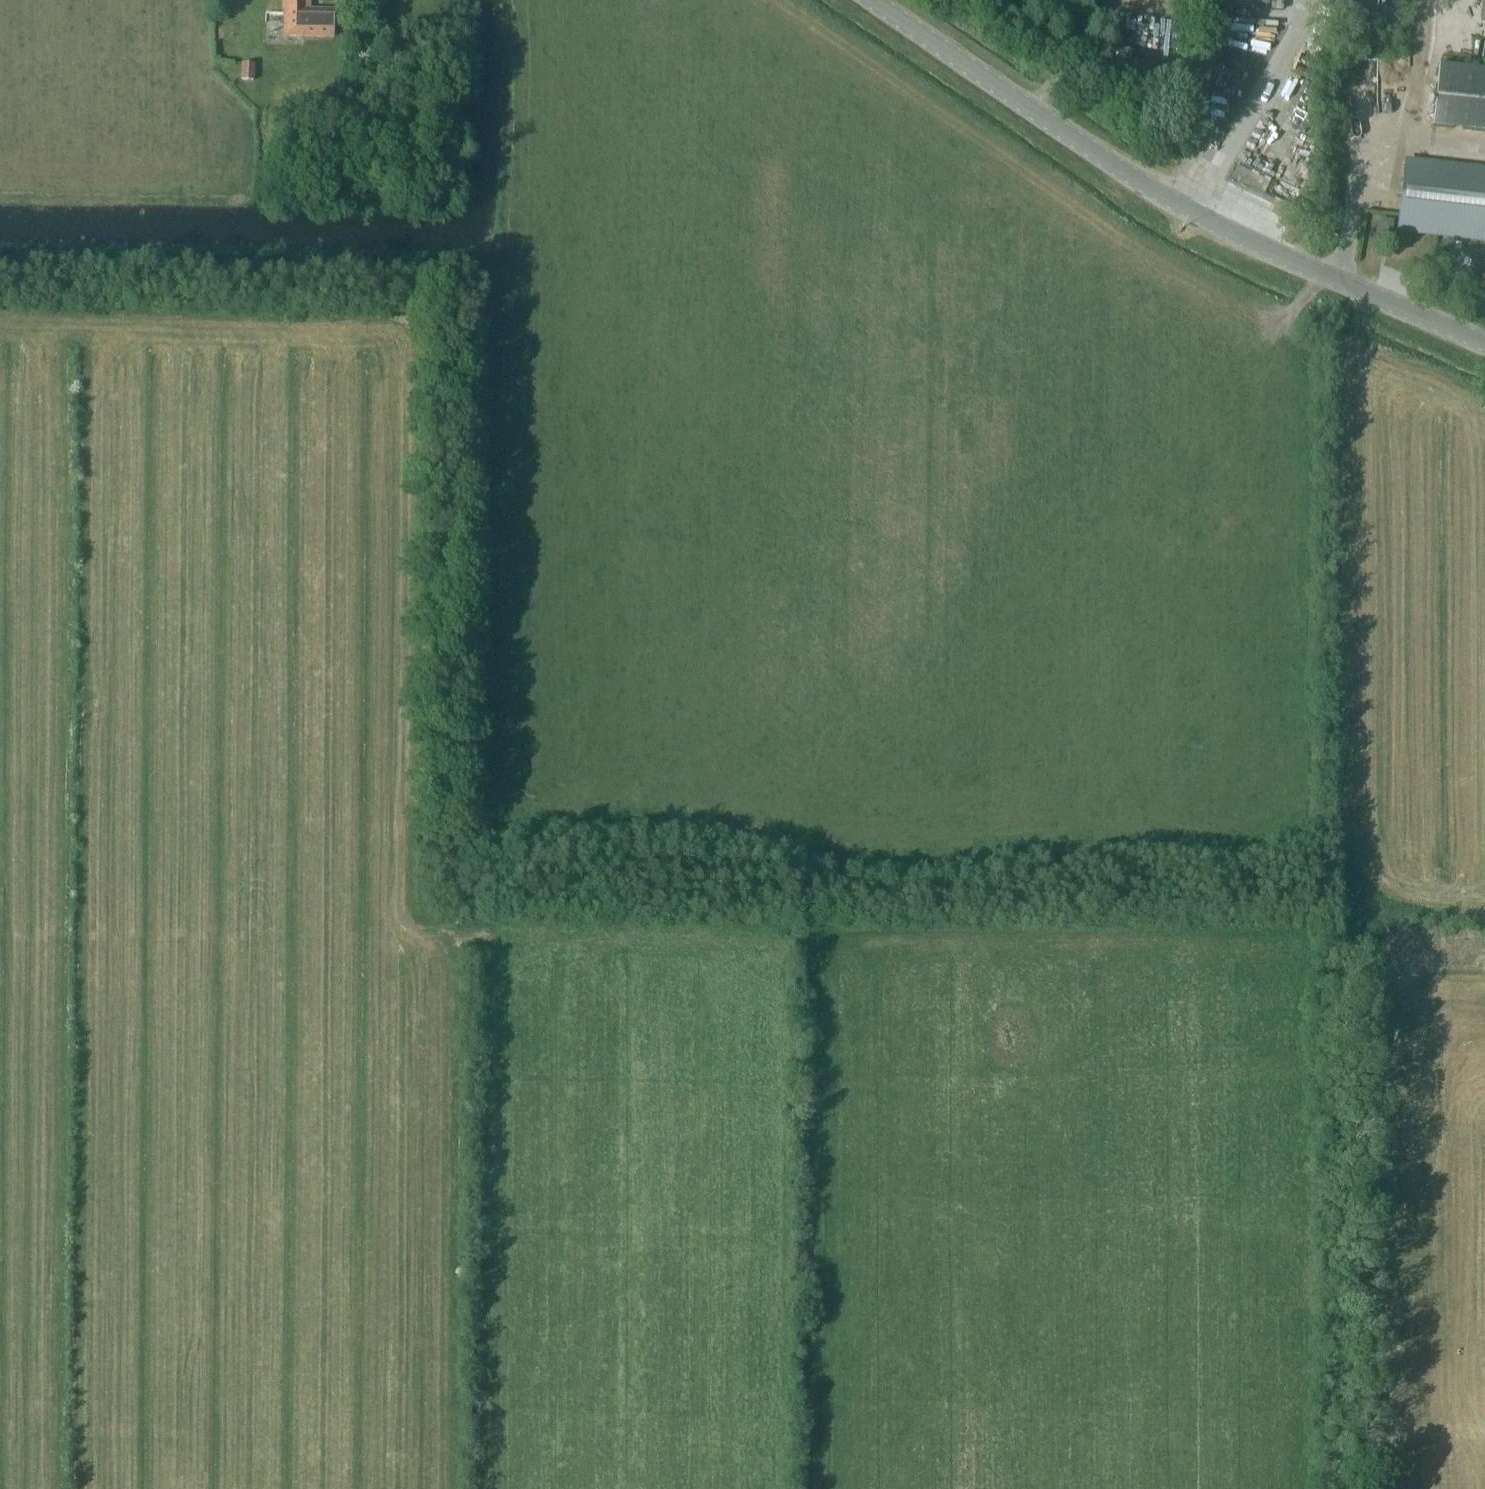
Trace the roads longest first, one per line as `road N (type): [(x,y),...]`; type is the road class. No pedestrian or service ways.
road 1 (tertiary): [(1484,344),(1184,206),(874,0)]

